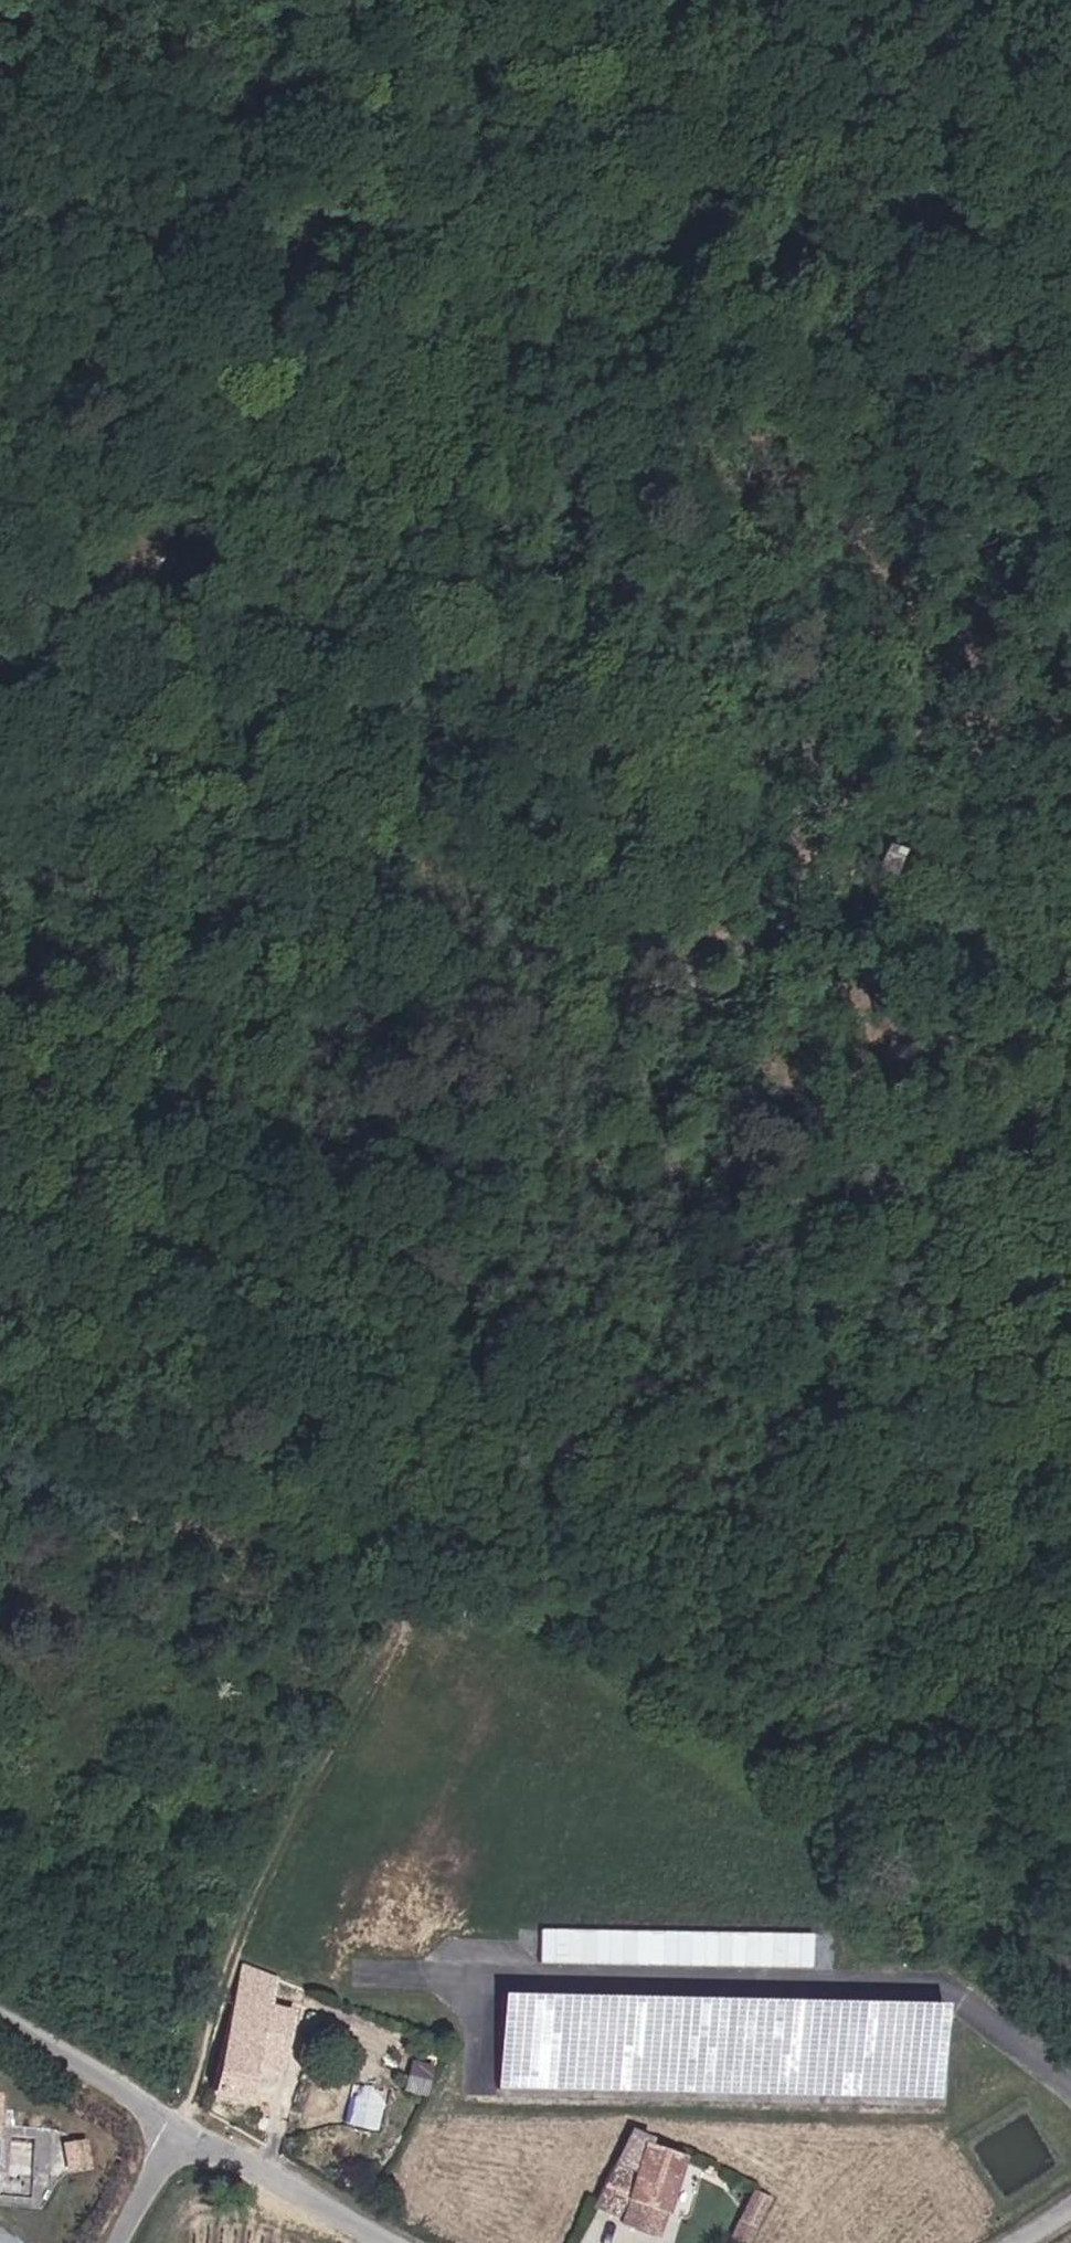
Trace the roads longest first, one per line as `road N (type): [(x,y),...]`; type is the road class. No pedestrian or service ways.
road 1 (unclassified): [(185,2130),(392,2242)]
road 2 (unclassified): [(0,2019),(185,2130)]
road 3 (unclassified): [(127,2242),(185,2130)]

